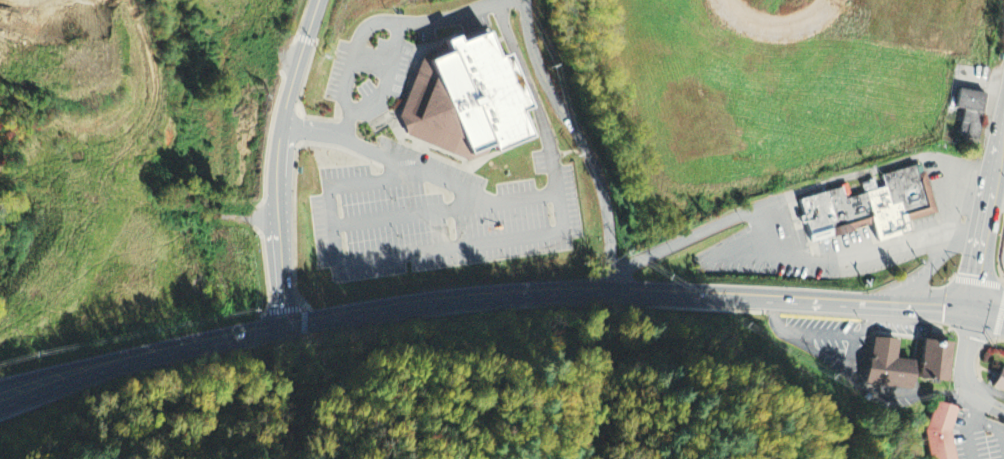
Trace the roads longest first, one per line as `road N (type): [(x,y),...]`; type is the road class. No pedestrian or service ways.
road 1 (primary): [(0,398),(289,324),(486,292),(616,288),(974,308)]
road 2 (residential): [(289,324),(279,154),(319,0)]
road 3 (residential): [(616,288),(599,172),(536,53),(526,0)]
road 4 (primary): [(974,308),(1003,127)]
road 5 (residential): [(1003,410),(976,393),(965,372),(974,308)]

